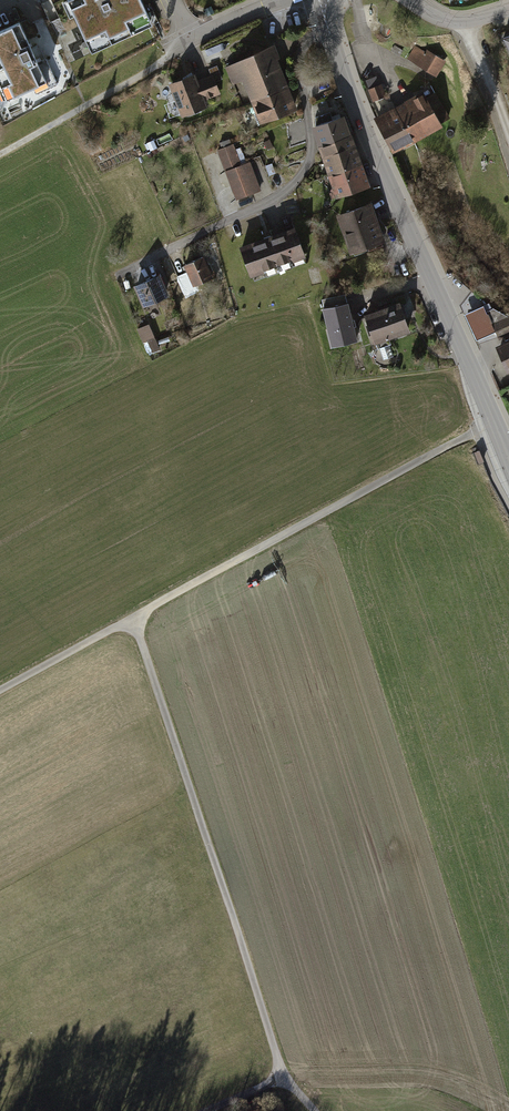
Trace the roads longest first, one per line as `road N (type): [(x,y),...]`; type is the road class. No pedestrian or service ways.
road 1 (track): [(134,618),(284,1078),(313,1110)]
road 2 (tertiary): [(508,457),(327,27)]
road 3 (track): [(496,421),(134,618)]
road 4 (residential): [(327,27),(300,54),(310,156),(287,192),(119,277)]
road 5 (residential): [(285,0),(194,38),(67,117)]
road 6 (track): [(0,691),(134,618)]

